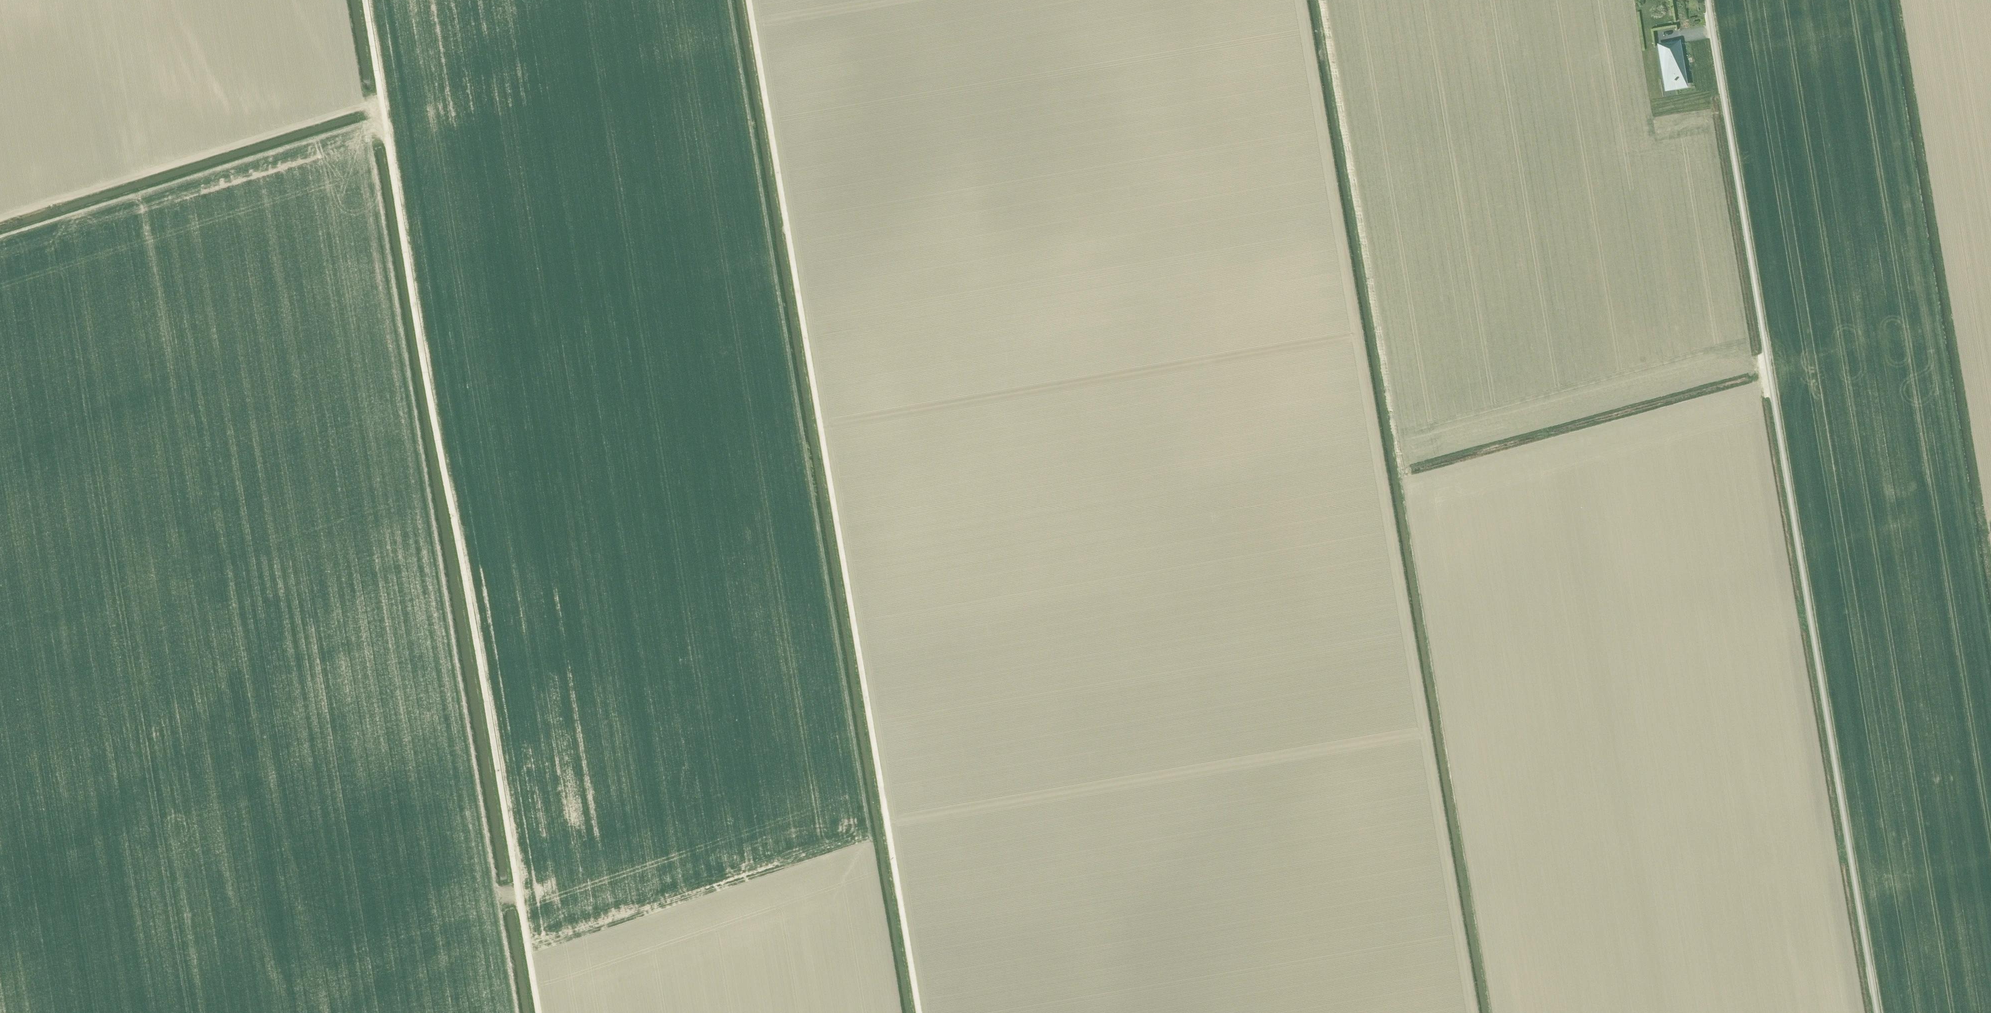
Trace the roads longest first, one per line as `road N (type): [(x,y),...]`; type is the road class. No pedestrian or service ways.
road 1 (unclassified): [(1877,1012),(1707,0)]

